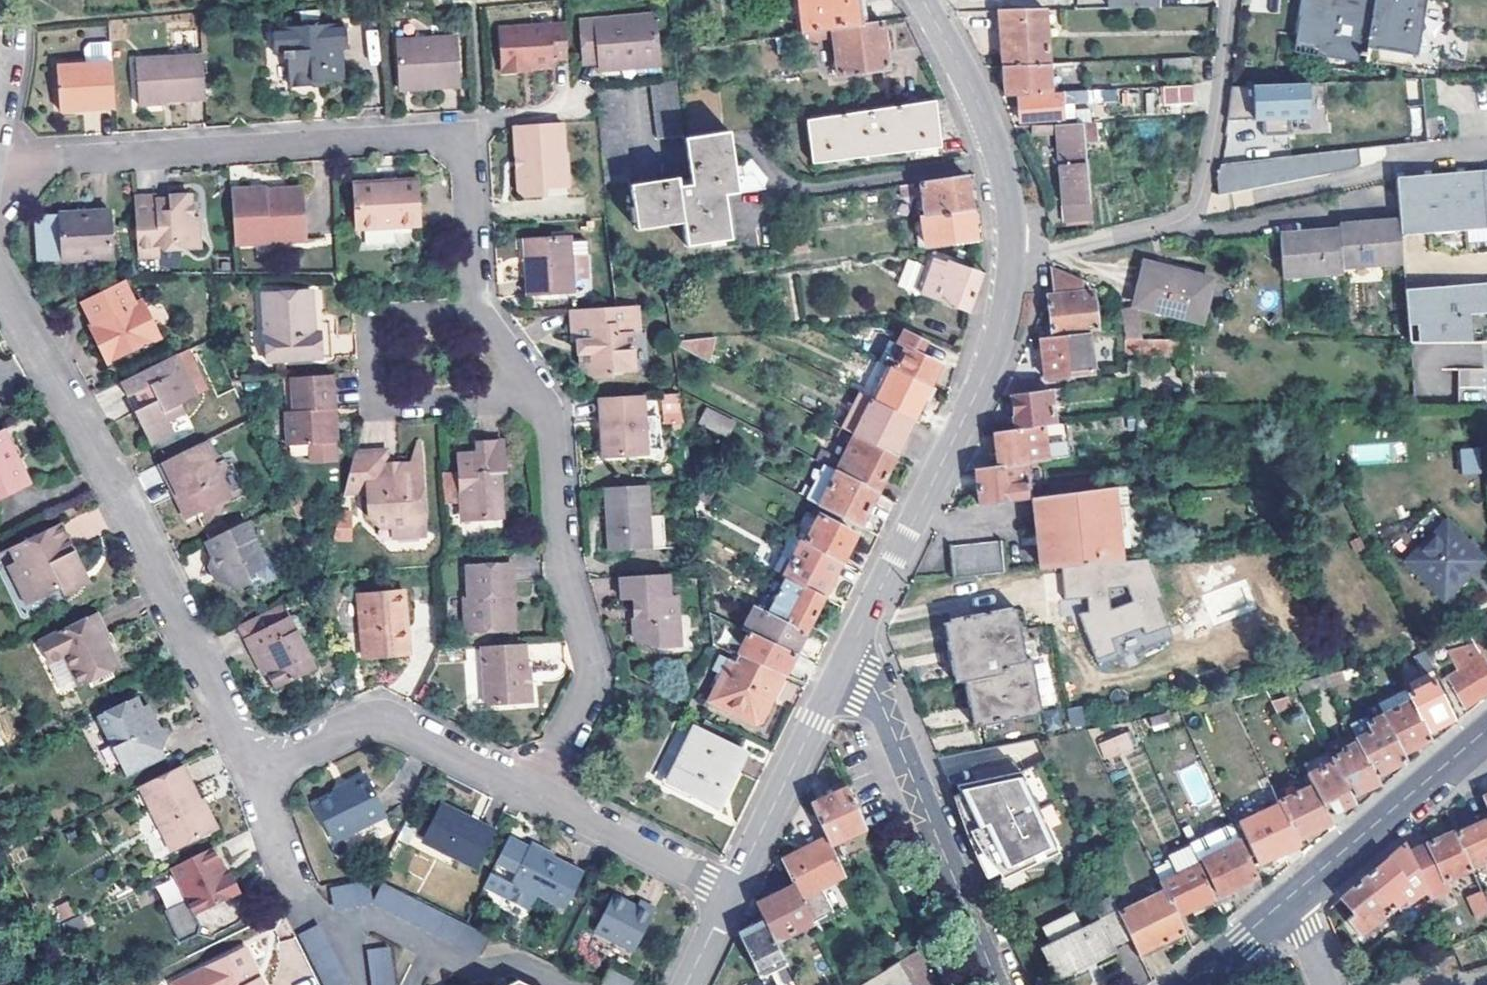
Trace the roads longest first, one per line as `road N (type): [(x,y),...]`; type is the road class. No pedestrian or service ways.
road 1 (residential): [(0,165),(435,137),(455,144),(466,160),(477,310)]
road 2 (residential): [(253,777),(126,508),(0,284)]
road 3 (residential): [(1011,249),(1004,308),(981,377),(845,656)]
road 4 (residential): [(545,399),(559,544),(587,665),(578,704),(530,794)]
road 5 (residential): [(1011,249),(1051,250),(1167,225),(1192,211),(1208,164),(1230,0)]
road 6 (residential): [(845,656),(871,684),(997,984)]
road 7 (residential): [(477,310),(378,319),(370,335),(375,391),(394,407),(545,399)]
road 8 (residential): [(530,794),(382,727),(352,732),(253,777)]
road 9 (residential): [(922,0),(999,161),(1011,249)]
road 10 (residential): [(845,656),(729,892)]
road 11 (secondary): [(1486,728),(1286,898)]
road 12 (residential): [(729,892),(530,794)]
road 13 (residential): [(324,920),(302,900),(253,777)]
road 14 (secondary): [(1286,898),(1184,984)]

